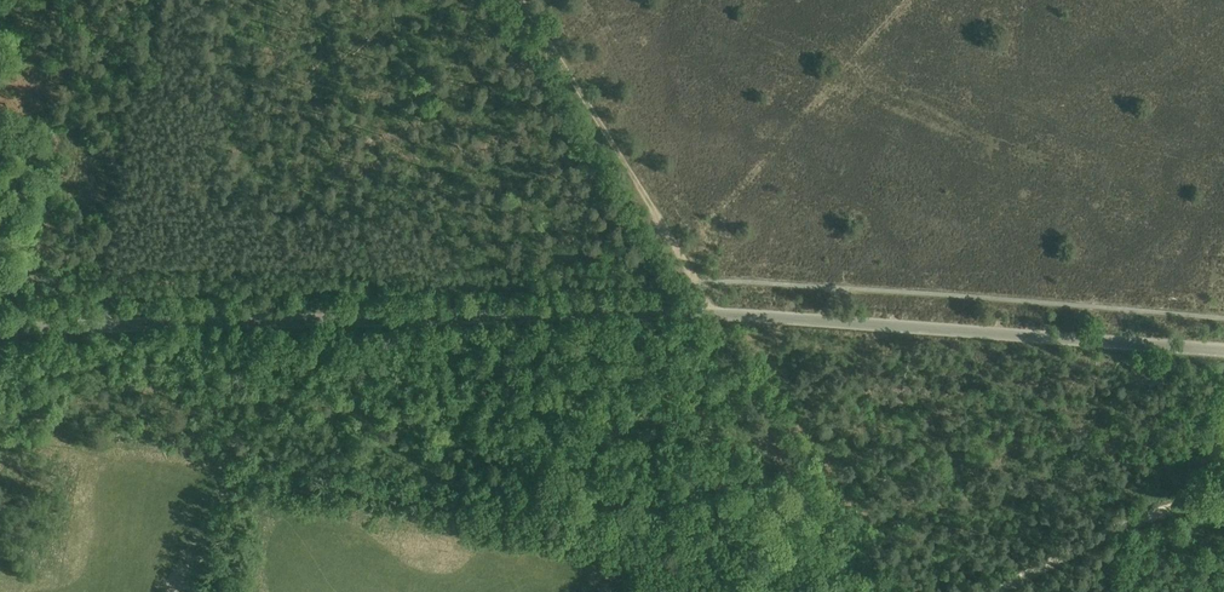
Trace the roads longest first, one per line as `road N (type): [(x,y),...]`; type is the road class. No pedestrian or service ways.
road 1 (tertiary): [(1223,350),(712,314),(0,328)]
road 2 (track): [(519,0),(712,314)]
road 3 (track): [(1004,591),(1132,526),(1223,504)]

